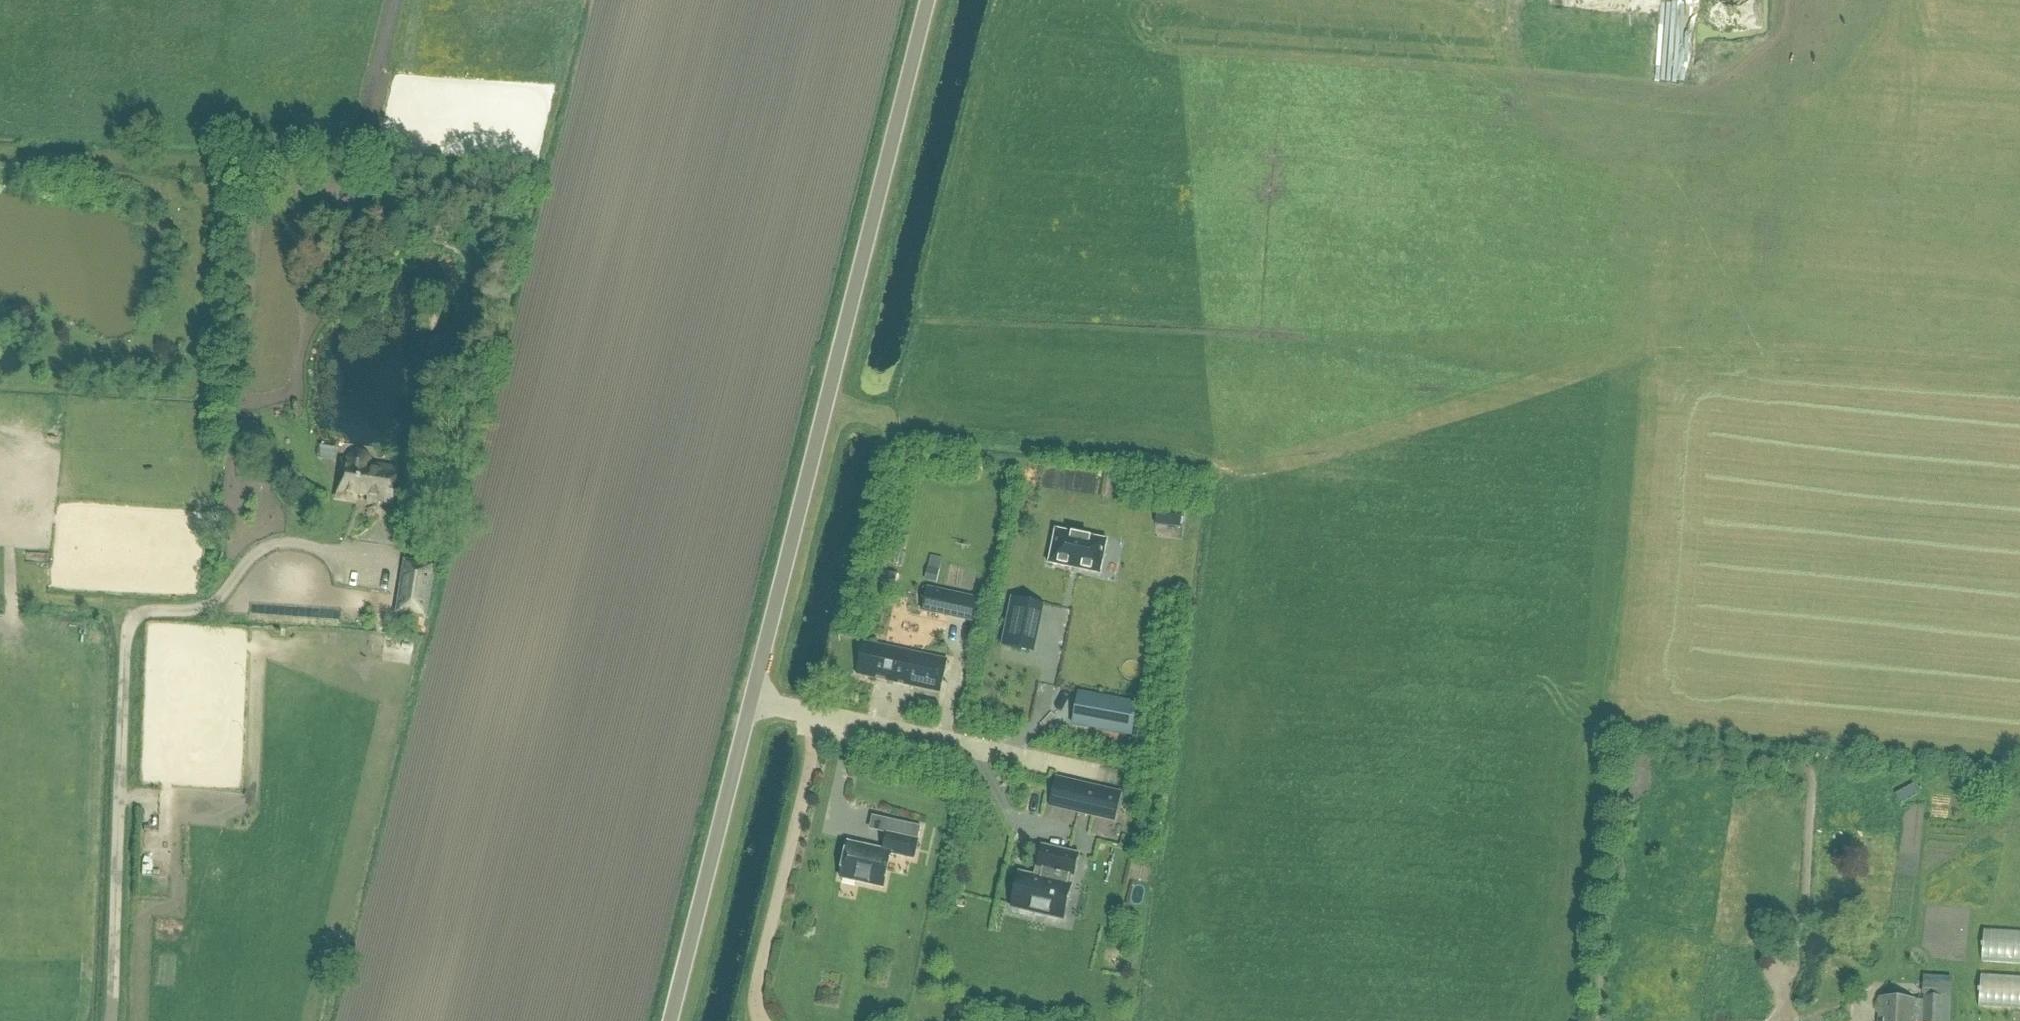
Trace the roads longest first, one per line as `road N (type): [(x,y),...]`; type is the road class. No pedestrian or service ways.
road 1 (unclassified): [(754,698),(930,0)]
road 2 (track): [(112,1020),(132,622),(208,607),(264,549),(356,559)]
road 3 (track): [(262,551),(234,526),(239,415),(297,388),(317,148)]
road 4 (residential): [(754,698),(1087,771)]
road 5 (unclassified): [(672,1020),(754,698)]
road 6 (track): [(812,710),(814,743),(752,989),(758,1020)]
road 7 (track): [(137,616),(118,608),(10,604),(10,551)]

